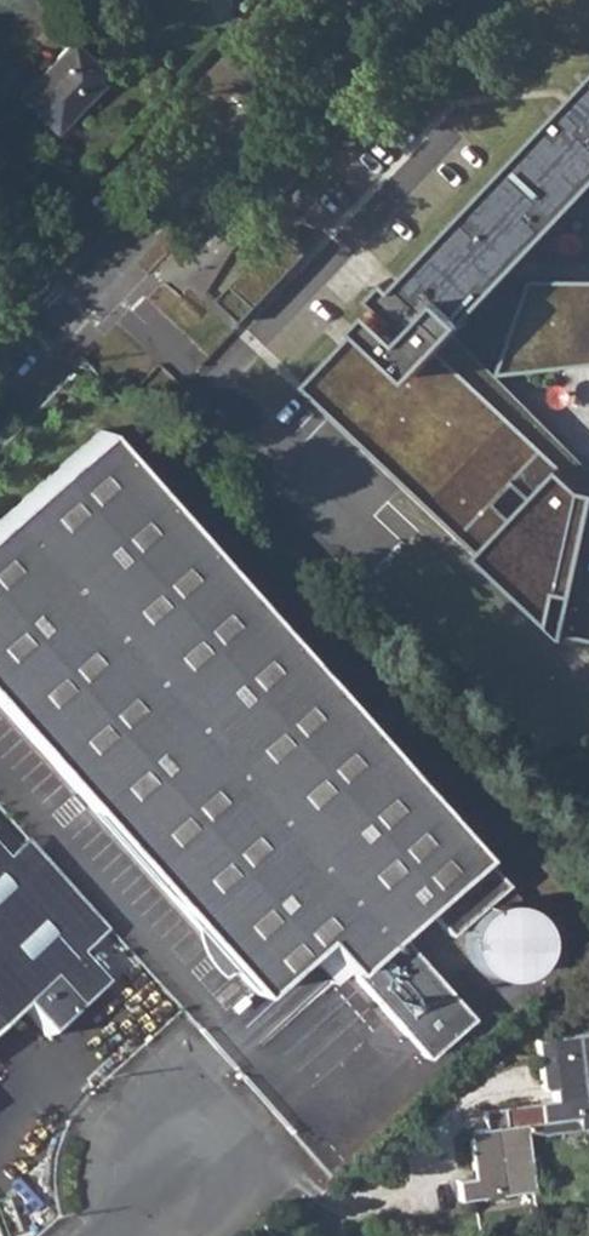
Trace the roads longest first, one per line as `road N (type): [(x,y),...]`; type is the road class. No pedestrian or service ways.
road 1 (tertiary): [(0,378),(357,0)]

